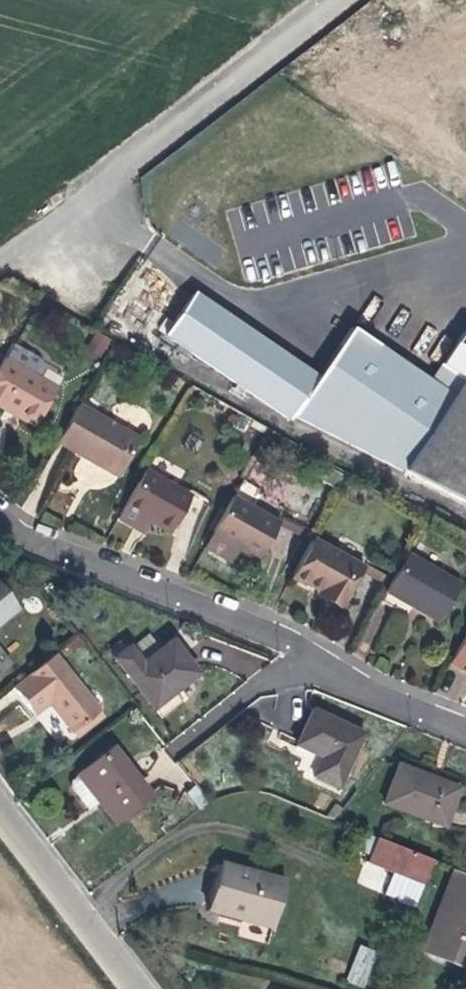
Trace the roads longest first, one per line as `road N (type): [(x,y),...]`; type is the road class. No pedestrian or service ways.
road 1 (residential): [(465,732),(396,705),(278,635),(49,548),(0,519)]
road 2 (residential): [(0,257),(330,0)]
road 3 (residential): [(138,988),(0,808)]

